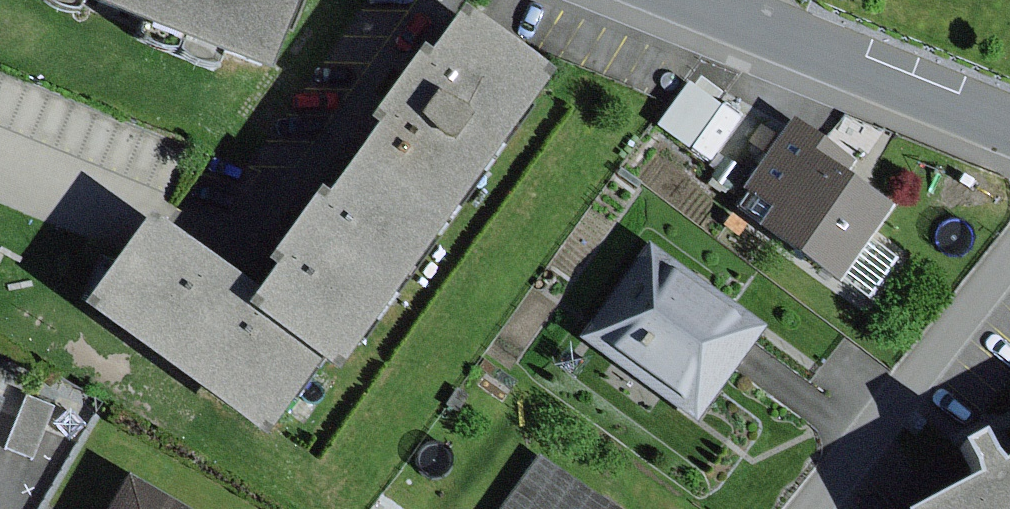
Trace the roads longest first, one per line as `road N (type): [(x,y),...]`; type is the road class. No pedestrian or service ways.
road 1 (tertiary): [(1009,130),(698,0)]
road 2 (residential): [(1009,258),(820,508)]

